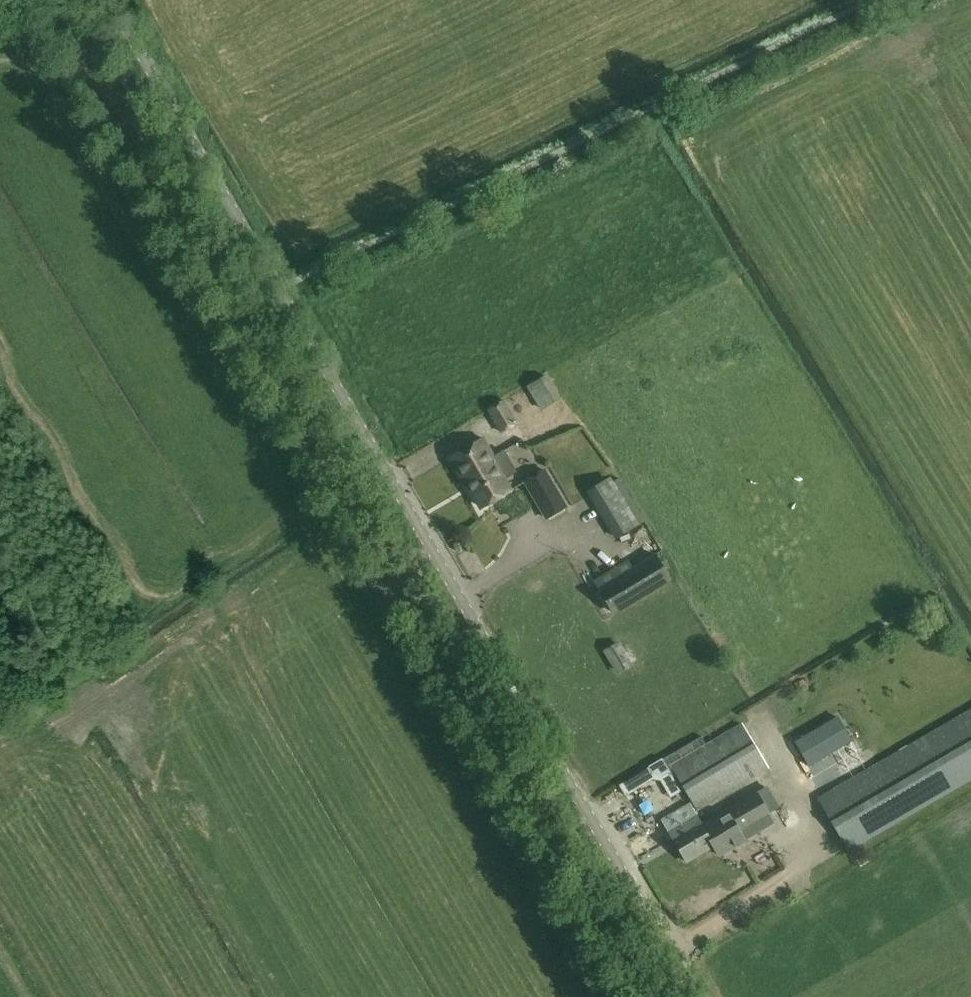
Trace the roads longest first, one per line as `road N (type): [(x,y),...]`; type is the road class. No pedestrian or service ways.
road 1 (track): [(661,996),(57,0)]
road 2 (unclassified): [(707,996),(110,0)]

